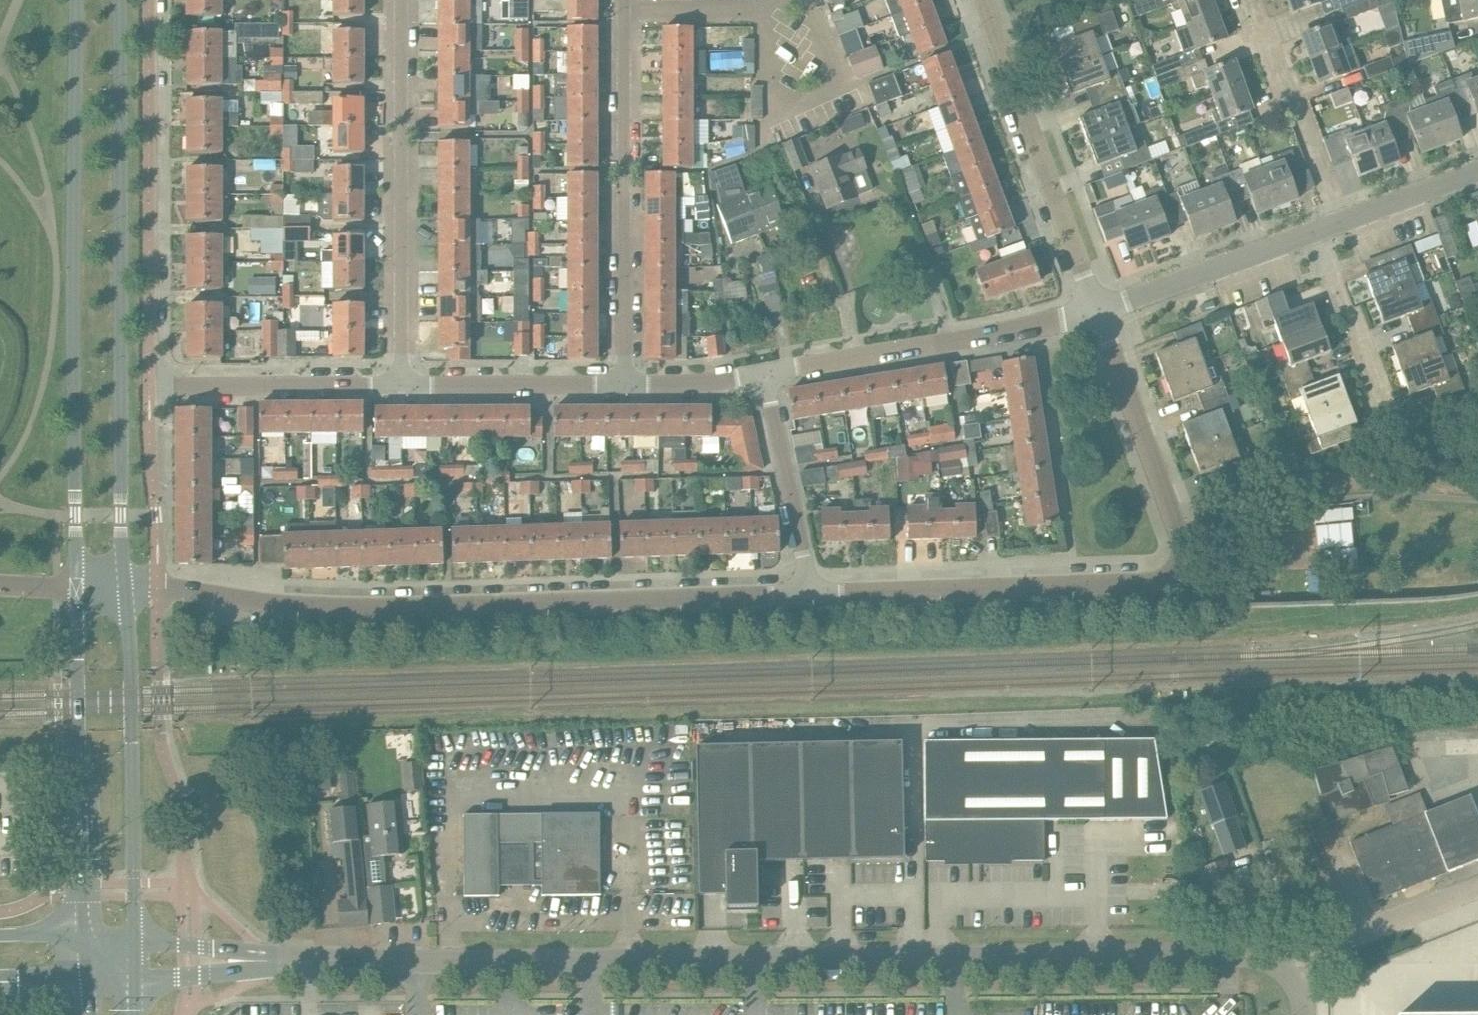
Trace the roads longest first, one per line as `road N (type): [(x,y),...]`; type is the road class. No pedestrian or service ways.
road 1 (unclassified): [(291,961),(1256,957),(1290,972)]
road 2 (unclassified): [(126,588),(403,605),(812,593)]
road 3 (unclassified): [(812,593),(1161,583),(1174,576),(1182,566),(1175,516),(1098,313)]
road 4 (residential): [(406,386),(151,385),(150,0)]
road 5 (tertiary): [(74,0),(77,589)]
road 6 (tertiary): [(126,588),(119,0)]
road 7 (residential): [(406,0),(406,386)]
road 8 (residential): [(627,0),(628,383)]
road 9 (tertiary): [(135,935),(126,588)]
road 10 (tertiary): [(77,589),(87,933)]
road 11 (residential): [(1098,313),(763,371)]
road 12 (unclassified): [(1098,313),(983,0)]
road 13 (residential): [(1340,220),(1254,0)]
road 14 (residential): [(1098,313),(1314,230)]
road 15 (residential): [(812,593),(763,371)]
road 16 (residential): [(1402,434),(1314,230)]
road 17 (residential): [(628,383),(406,386)]
road 18 (unclassified): [(291,961),(135,935)]
road 19 (unclassified): [(135,980),(291,961)]
road 20 (residential): [(1340,220),(1477,170)]
road 21 (residential): [(763,371),(697,383),(628,383)]

